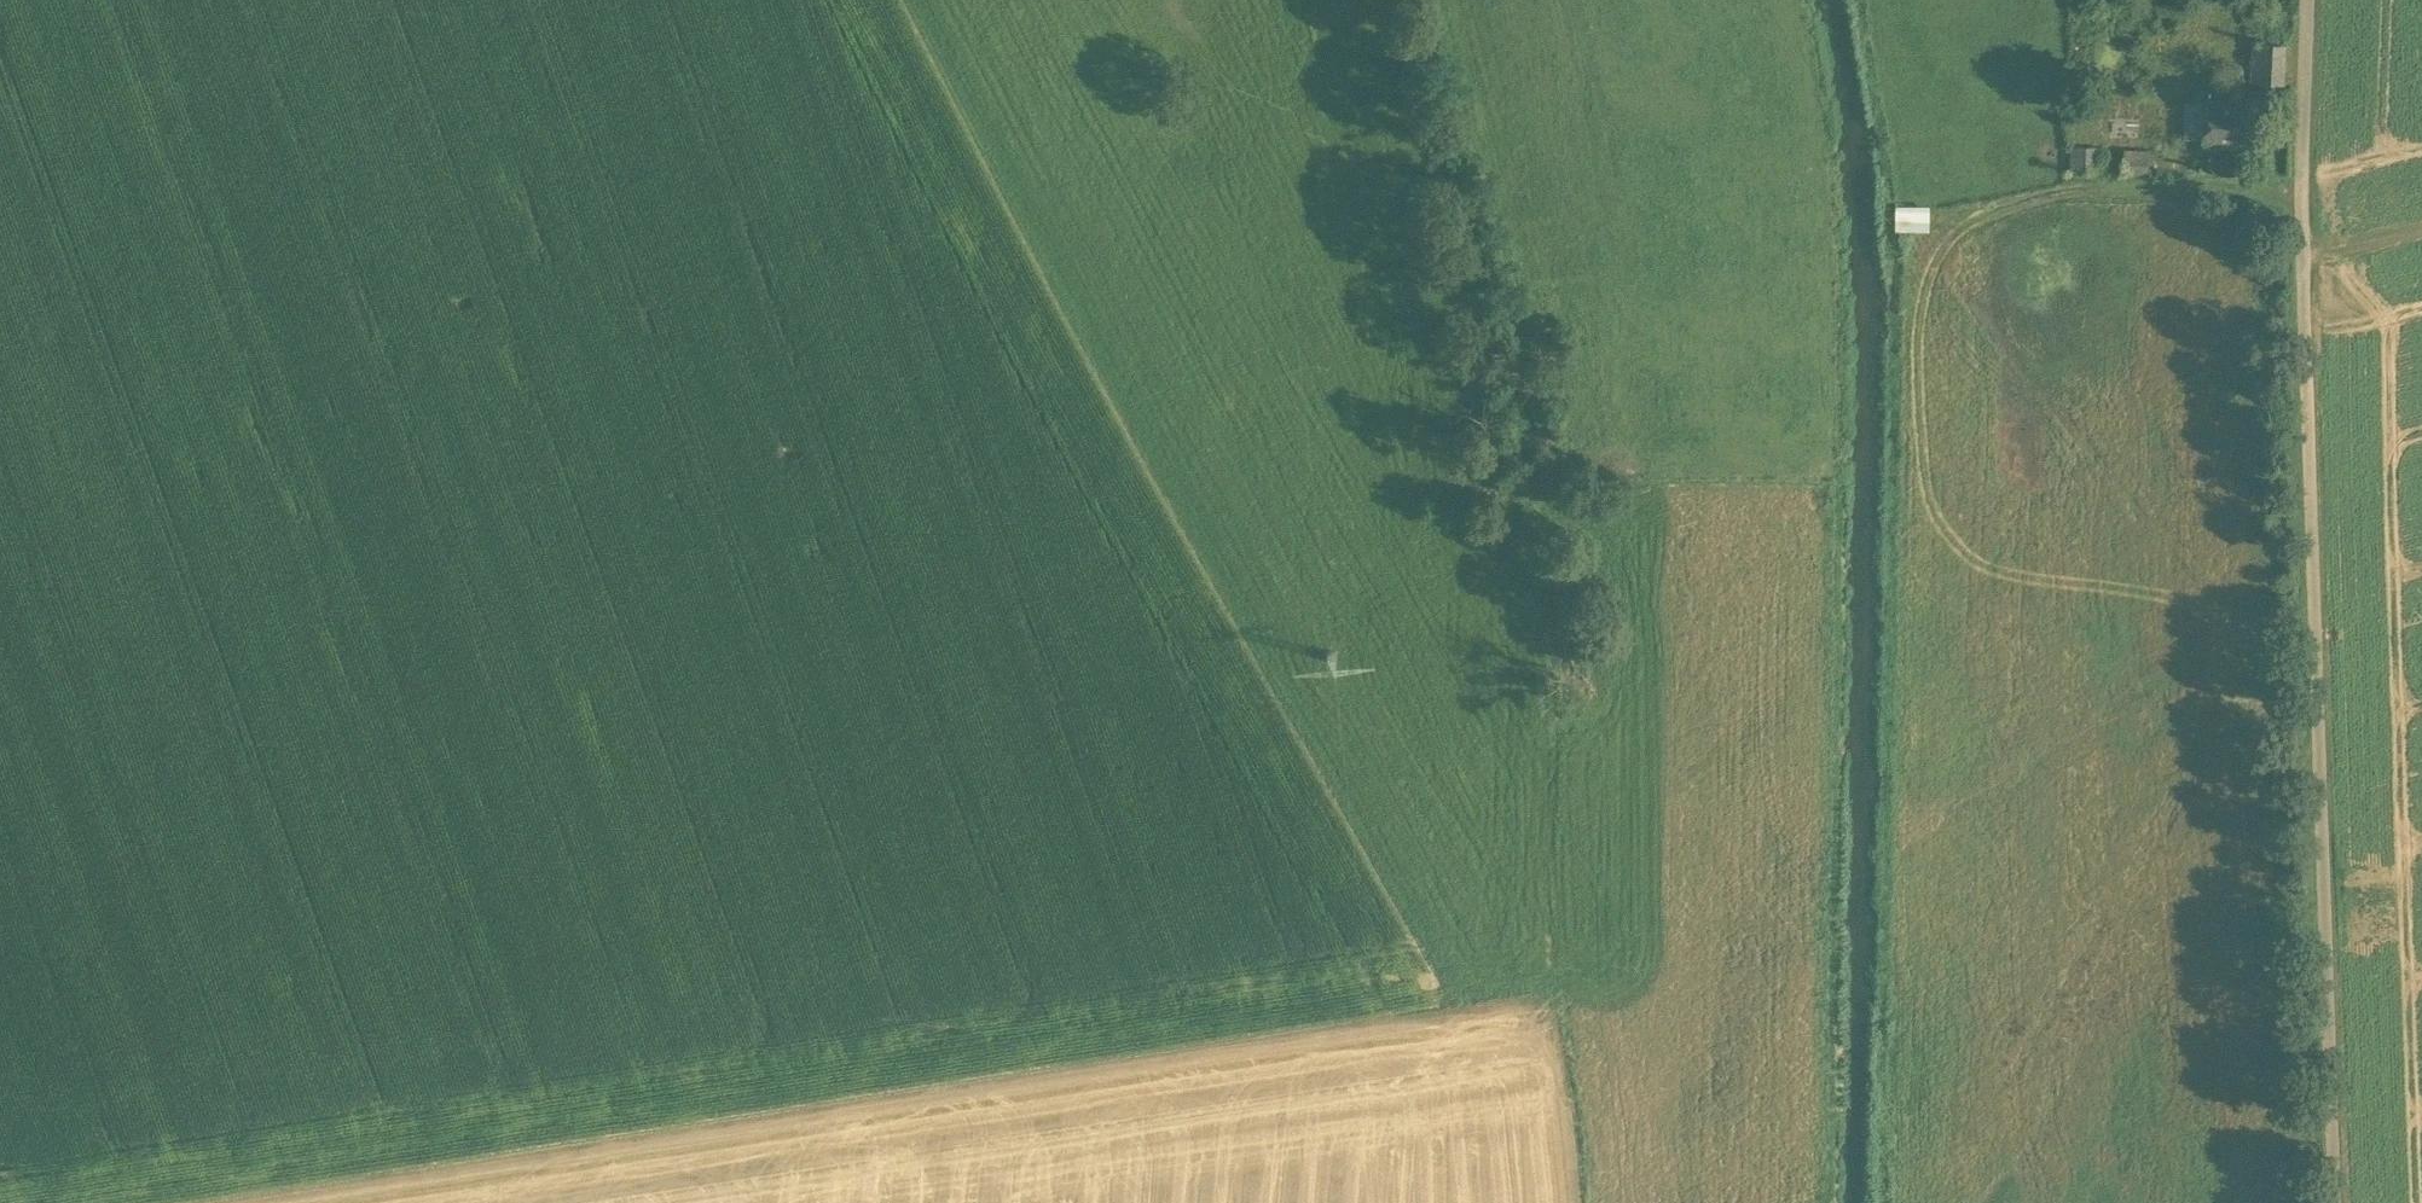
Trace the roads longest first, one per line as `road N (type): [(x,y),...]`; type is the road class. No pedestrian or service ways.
road 1 (track): [(2333,1202),(2299,165),(2308,0)]
road 2 (track): [(2304,260),(2421,230)]

